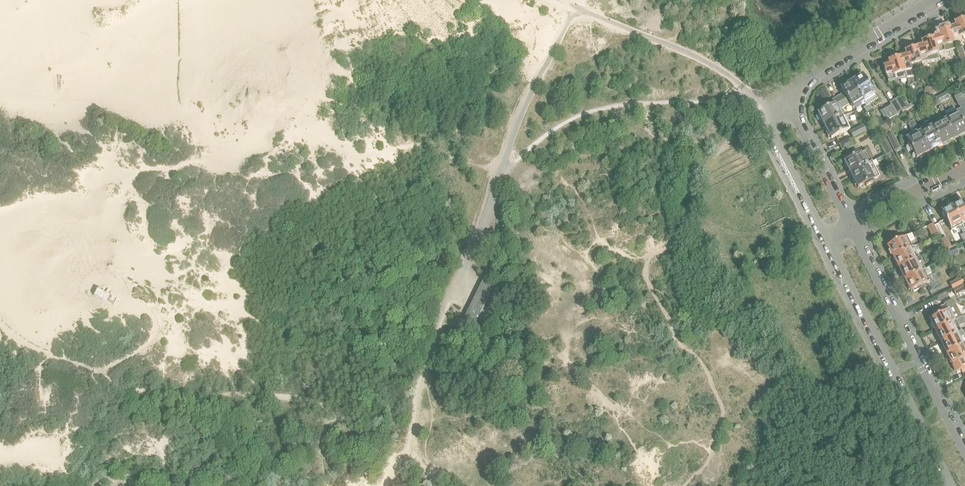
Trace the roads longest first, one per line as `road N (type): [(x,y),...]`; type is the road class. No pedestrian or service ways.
road 1 (residential): [(829,239),(951,485)]
road 2 (residential): [(964,451),(852,227)]
road 3 (residential): [(781,96),(941,0)]
road 4 (residential): [(781,96),(767,109),(771,129),(829,239)]
road 5 (residential): [(852,227),(781,96)]
road 6 (residential): [(852,227),(964,169)]

